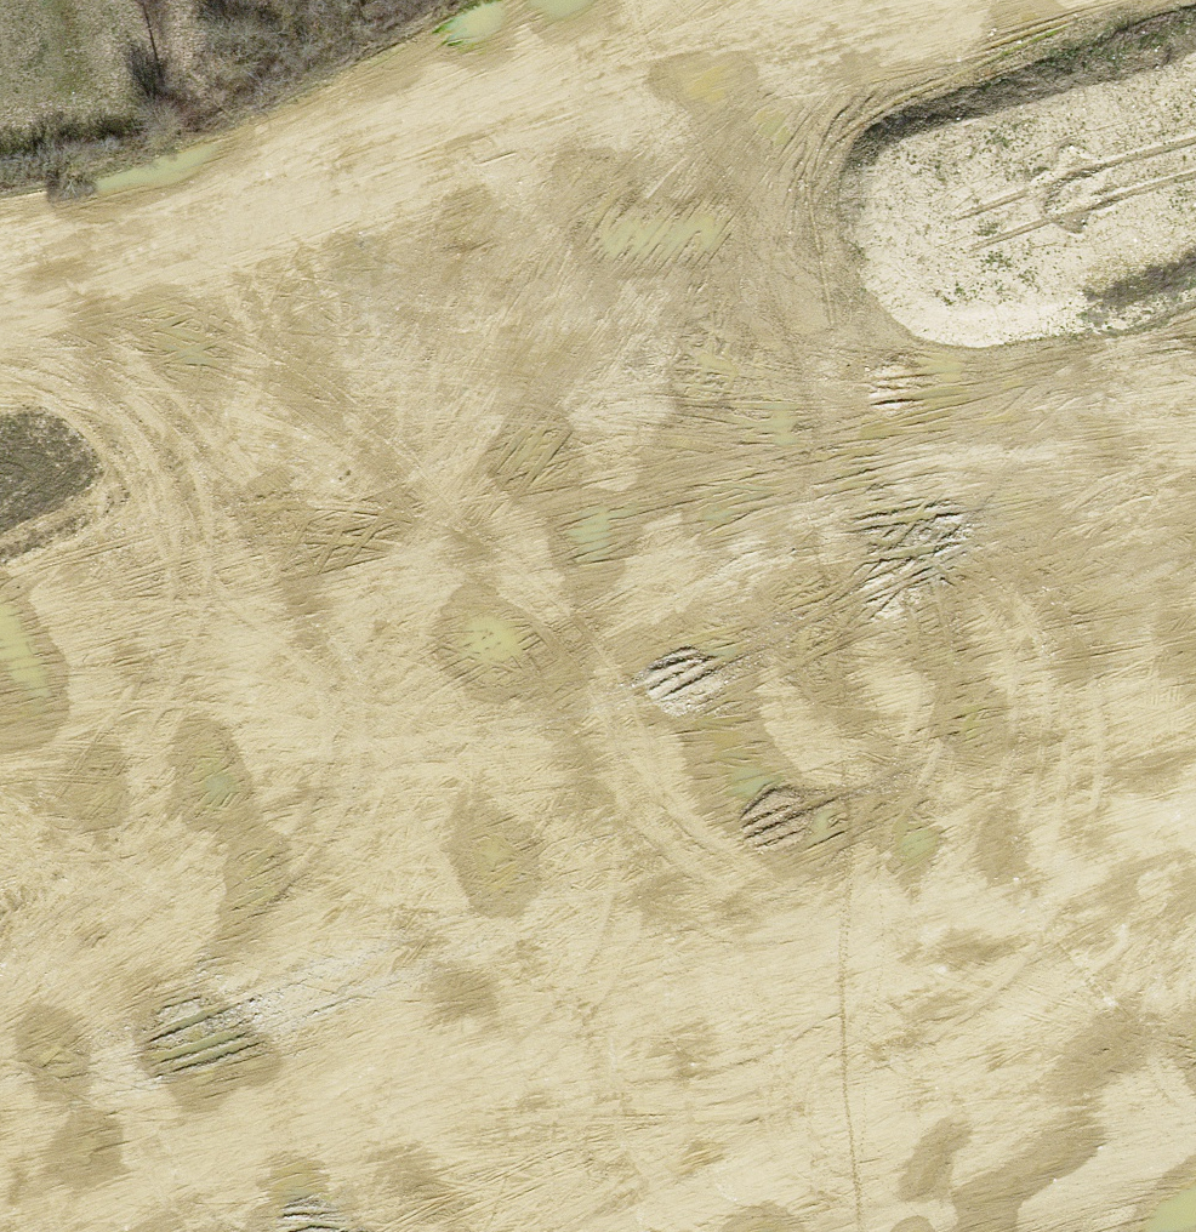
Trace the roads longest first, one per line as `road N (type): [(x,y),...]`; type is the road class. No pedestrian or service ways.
road 1 (track): [(1195,842),(90,1192),(0,1229)]
road 2 (track): [(1195,459),(1098,491),(0,719)]
road 3 (track): [(0,329),(1067,0)]
road 4 (track): [(760,97),(435,444),(0,652)]
road 5 (track): [(1195,929),(660,1231)]
road 6 (track): [(479,1069),(0,1115)]
road 7 (track): [(1195,1100),(947,1070)]

